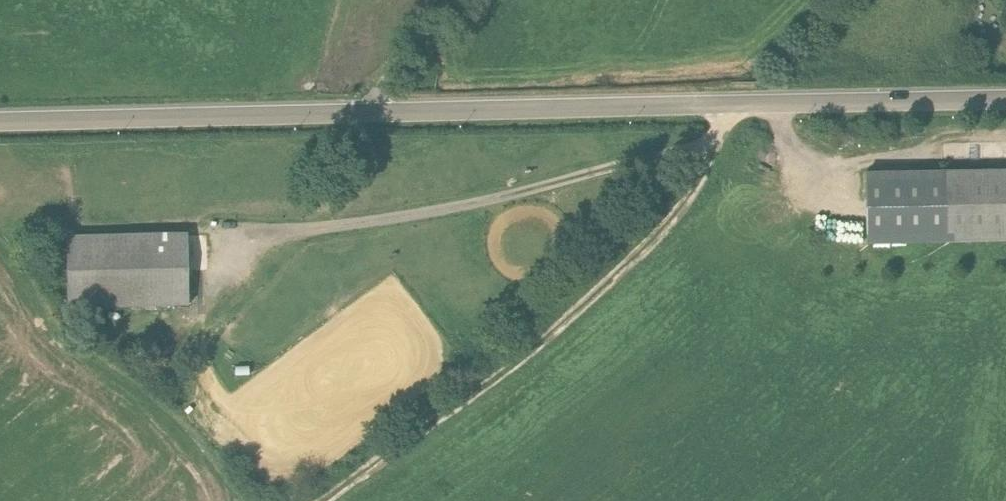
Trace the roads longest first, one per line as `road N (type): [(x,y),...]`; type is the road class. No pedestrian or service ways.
road 1 (tertiary): [(0,120),(1005,98)]
road 2 (track): [(727,105),(716,141),(682,152),(484,203),(233,245),(195,340),(198,373),(271,485)]
road 3 (track): [(716,141),(679,222),(611,285),(467,406),(326,500)]
road 4 (track): [(374,115),(382,83),(446,0)]

